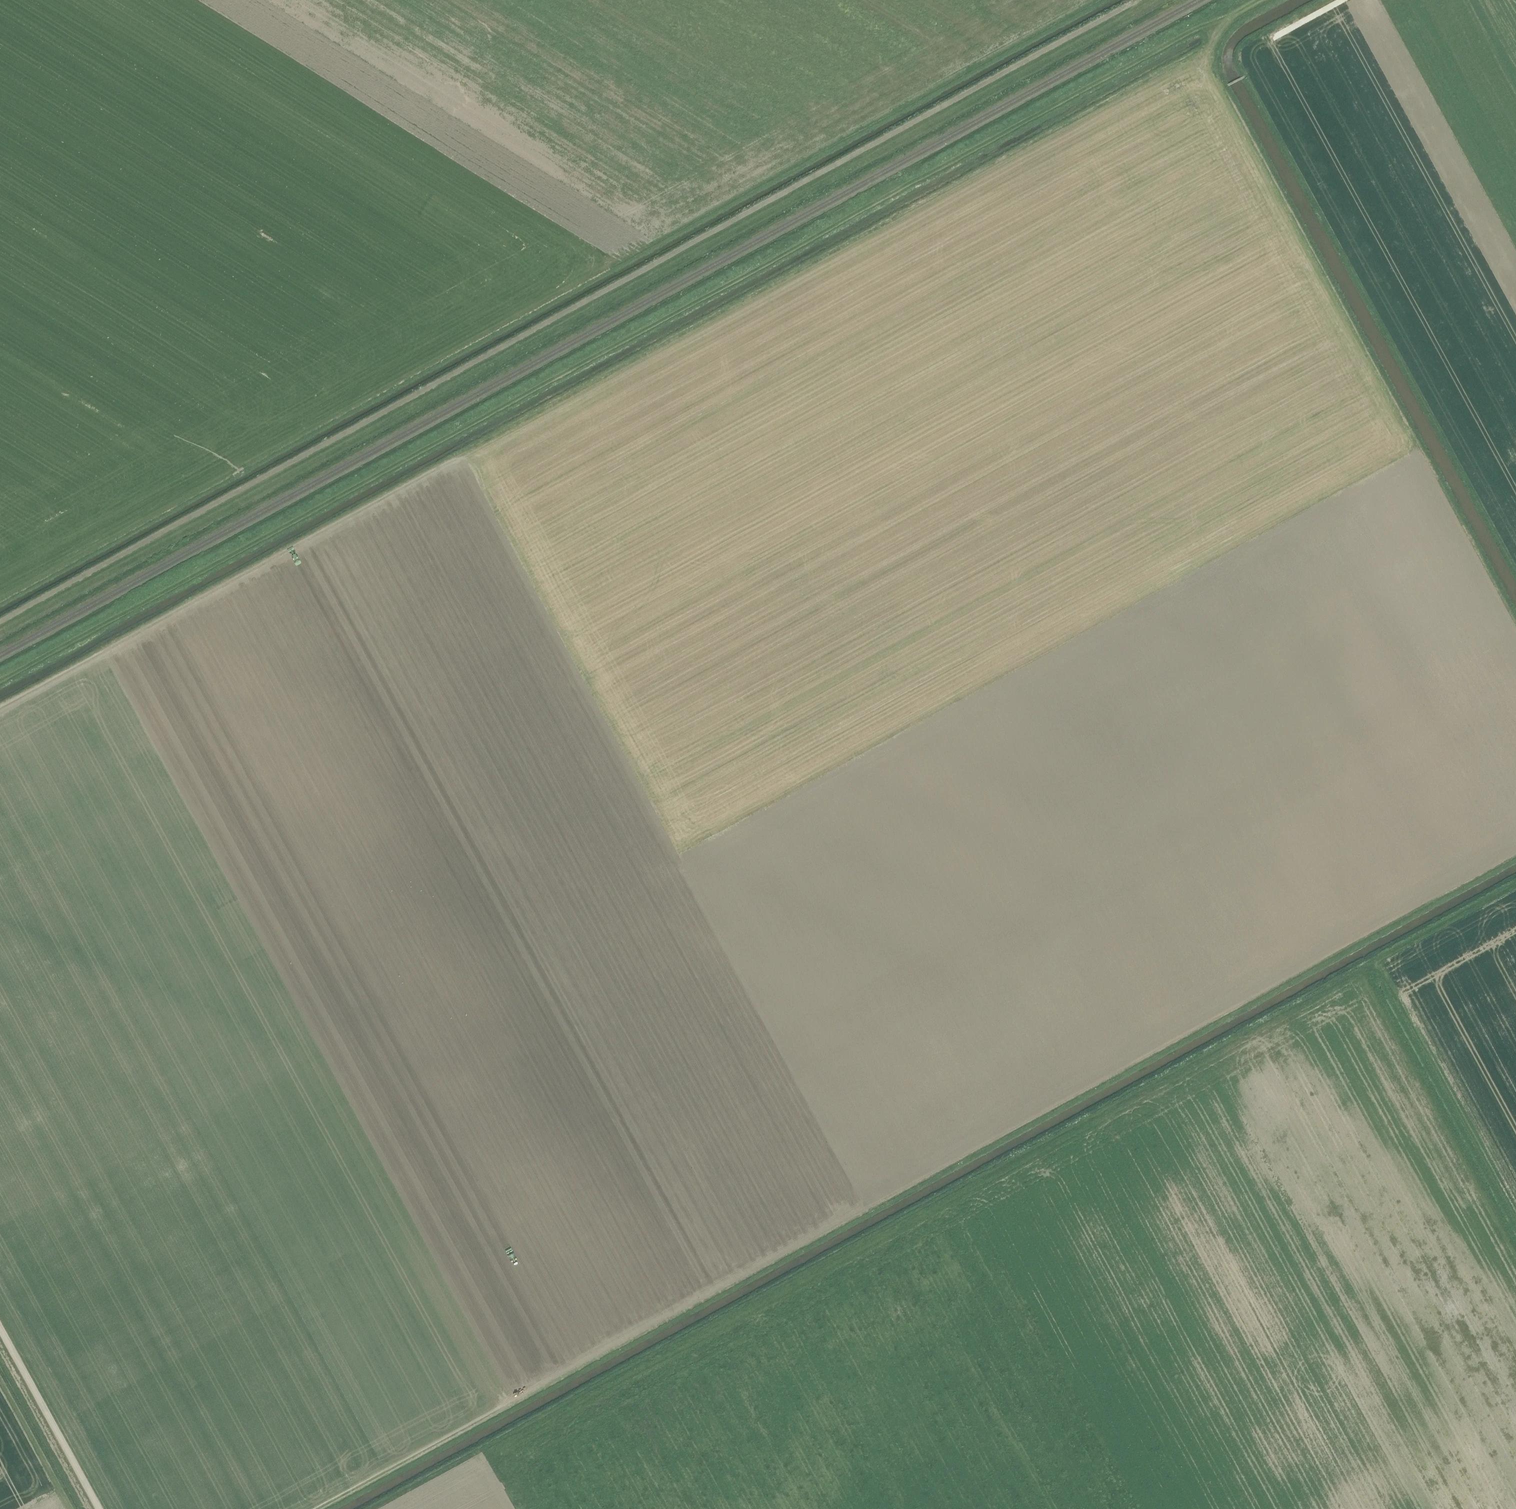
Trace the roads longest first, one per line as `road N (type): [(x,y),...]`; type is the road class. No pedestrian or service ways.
road 1 (unclassified): [(100,1508),(0,1326)]

